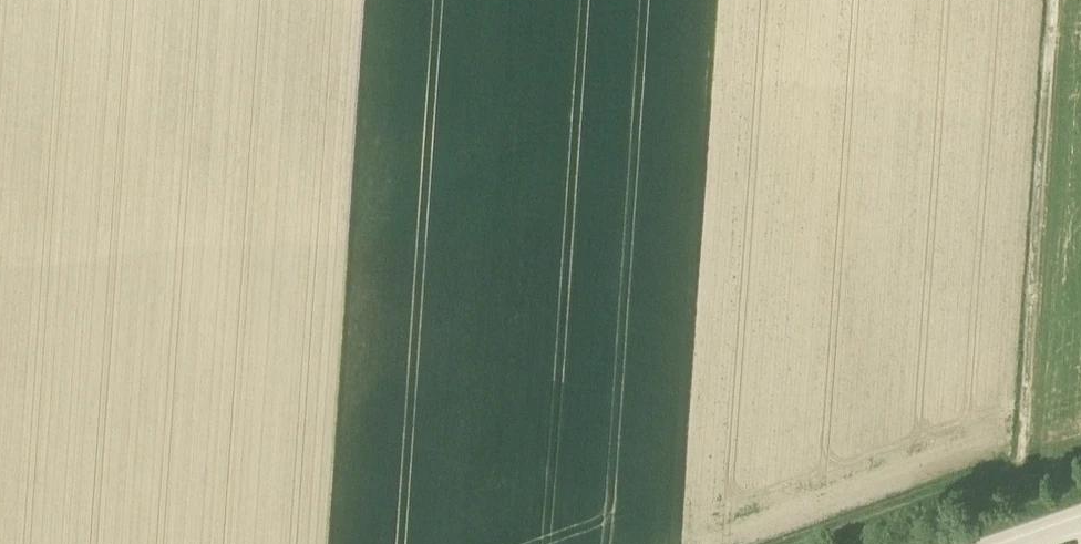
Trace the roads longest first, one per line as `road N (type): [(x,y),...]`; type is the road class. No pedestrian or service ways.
road 1 (track): [(1051,0),(1018,462),(780,543)]

